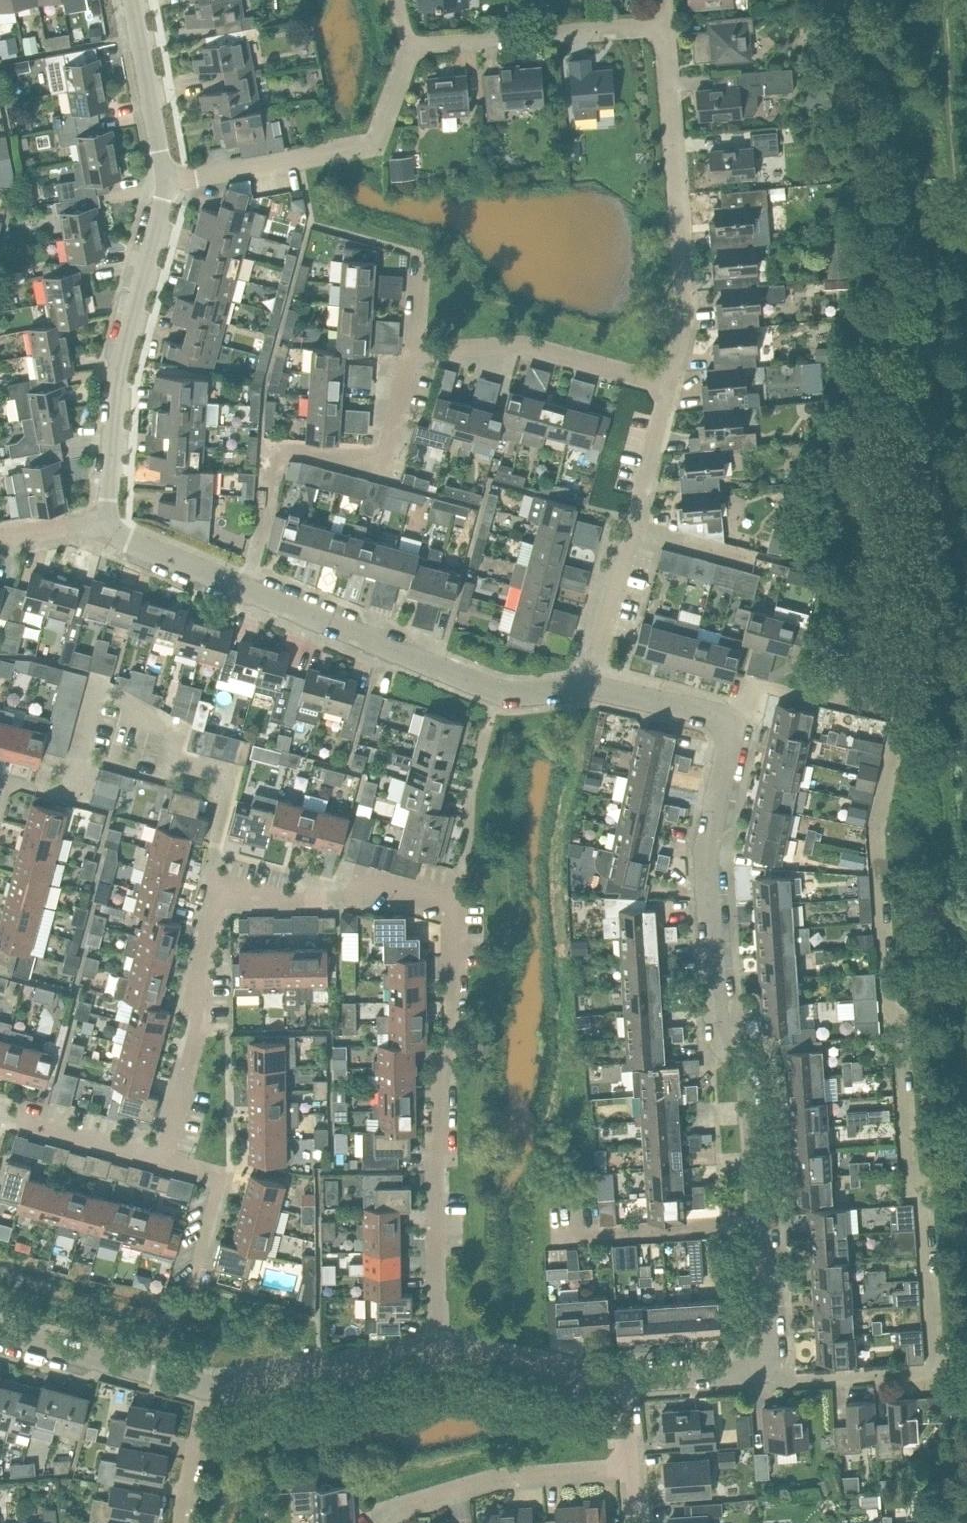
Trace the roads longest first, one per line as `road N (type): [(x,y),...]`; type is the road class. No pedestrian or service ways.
road 1 (residential): [(763,1366),(797,1380),(934,1365),(922,1202),(909,1172),(899,1035),(887,1004),(876,825),(898,722),(897,712),(770,688),(724,722)]
road 2 (residential): [(724,722),(728,747),(705,851),(719,1037),(749,1081),(763,1366)]
road 3 (residential): [(438,1351),(435,1167),(440,1065),(452,1015),(445,905)]
road 4 (residential): [(192,1285),(217,1180),(162,1161),(200,1025),(199,976),(222,896)]
road 5 (residential): [(665,23),(685,314),(669,384)]
road 6 (residential): [(588,688),(510,694),(246,587)]
road 7 (residential): [(246,587),(273,462),(290,450),(364,458),(383,451),(418,352)]
road 8 (residential): [(112,517),(119,373),(166,181)]
road 9 (residential): [(166,181),(377,146),(413,48)]
road 10 (residential): [(669,384),(521,344),(418,352)]
road 11 (residential): [(387,1522),(399,1506),(494,1476),(629,1467)]
road 12 (residential): [(413,48),(665,23)]
road 13 (residential): [(204,1387),(438,1351)]
road 14 (residential): [(222,896),(429,898),(445,905)]
road 15 (residential): [(0,1332),(204,1387)]
road 16 (residential): [(438,1351),(622,1381)]
road 17 (residential): [(166,181),(134,0)]
road 18 (residential): [(631,529),(588,688)]
road 19 (residential): [(246,587),(130,541),(112,517)]
road 20 (residential): [(669,384),(631,529)]
road 21 (residential): [(622,1381),(763,1366)]
road 22 (residential): [(724,722),(588,688)]
road 23 (residential): [(180,1522),(204,1387)]
road 24 (residential): [(631,529),(755,559)]

